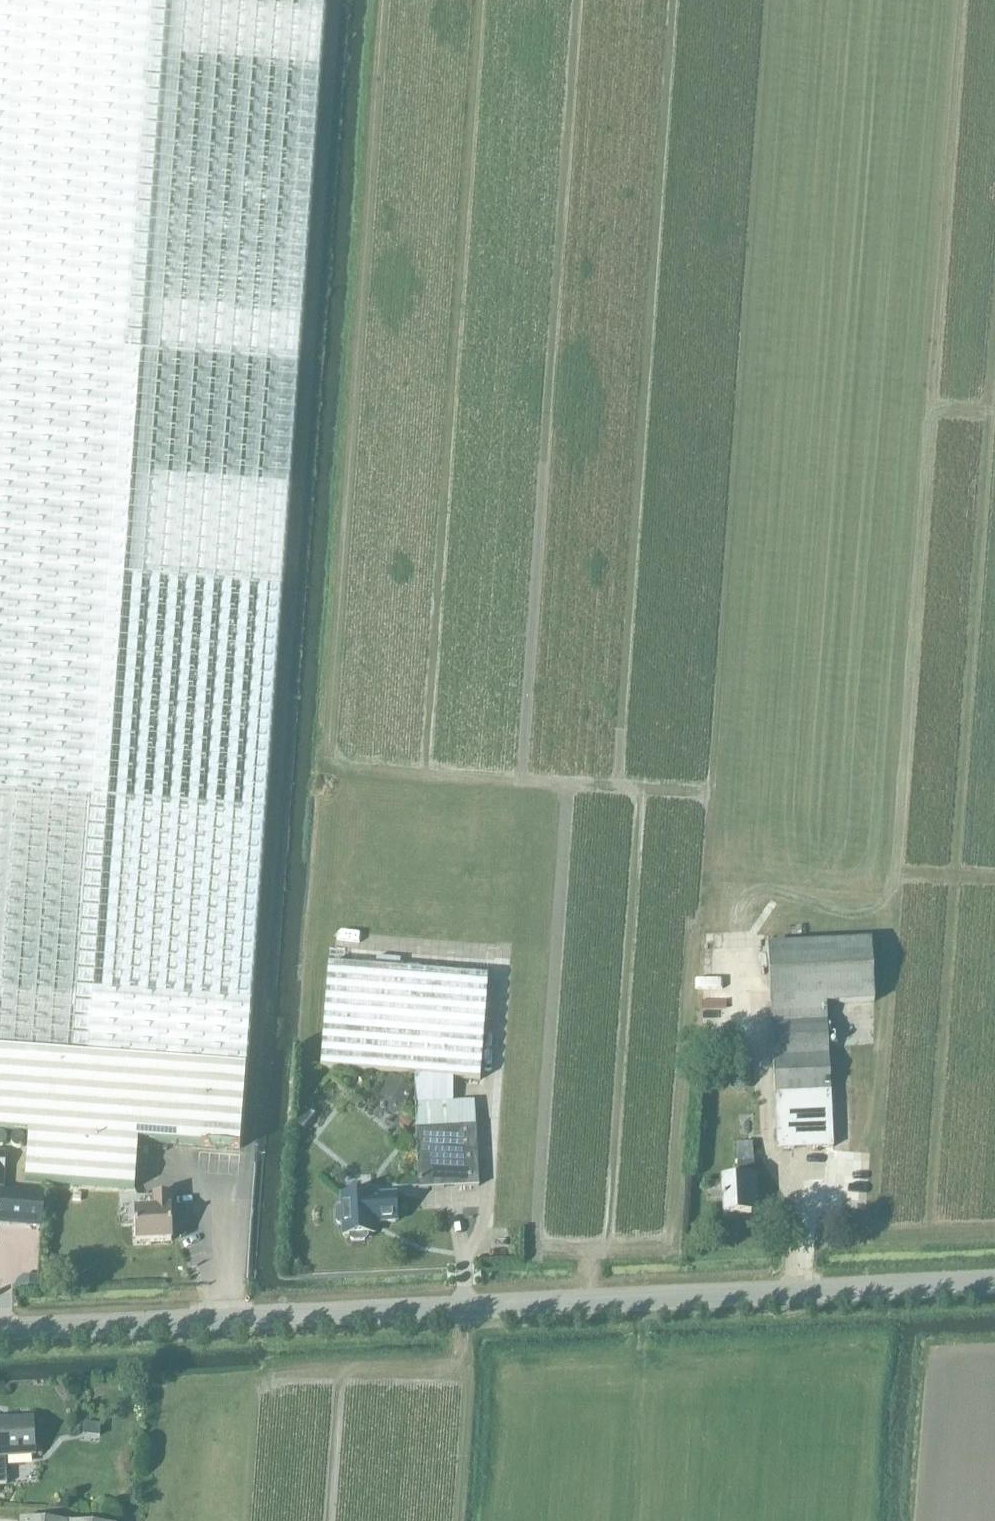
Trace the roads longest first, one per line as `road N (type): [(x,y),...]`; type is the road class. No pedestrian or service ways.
road 1 (tertiary): [(994,1284),(0,1330)]

